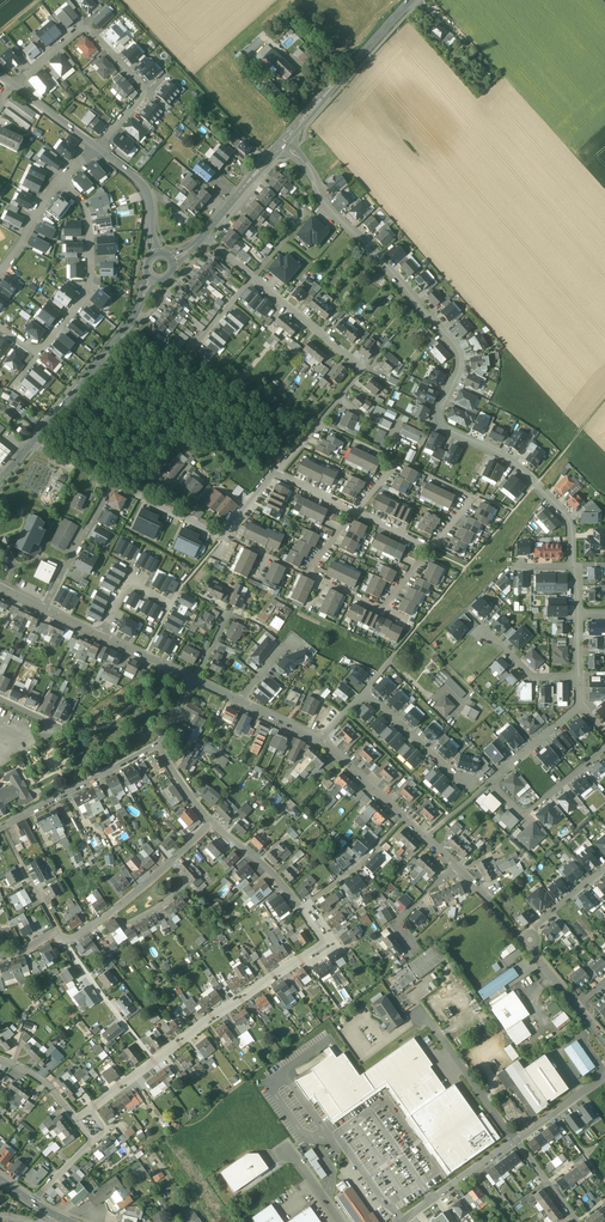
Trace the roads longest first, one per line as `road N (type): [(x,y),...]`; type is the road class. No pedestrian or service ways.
road 1 (residential): [(282,144),(314,177),(324,204),(457,350),(439,423),(501,458),(569,519),(571,565)]
road 2 (residential): [(318,423),(363,367),(203,237)]
road 3 (residential): [(580,705),(491,780),(523,815),(604,748)]
road 4 (residential): [(13,85),(77,29),(93,32),(143,94),(97,148)]
road 5 (residential): [(300,907),(323,941),(155,1061)]
road 6 (residential): [(0,325),(38,352),(85,294),(86,210),(59,181)]
road 7 (track): [(269,158),(122,0)]
road 8 (tertiary): [(31,444),(128,326),(151,279)]
road 9 (tertiary): [(282,144),(411,0)]
road 10 (residential): [(322,741),(453,864)]
road 11 (residential): [(1,827),(158,745)]
road 12 (residential): [(516,1140),(423,1013)]
road 13 (residential): [(65,943),(155,1061)]
road 14 (residential): [(397,462),(473,497),(432,547)]
road 15 (residential): [(44,608),(114,483)]
road 16 (residential): [(516,1140),(401,1221)]
road 17 (residential): [(365,689),(465,783)]
road 18 (residential): [(112,911),(124,926),(190,883),(170,861)]
road 19 (residential): [(211,822),(300,907)]
road 20 (residential): [(114,483),(224,536)]
road 21 (tertiary): [(203,237),(282,144)]

